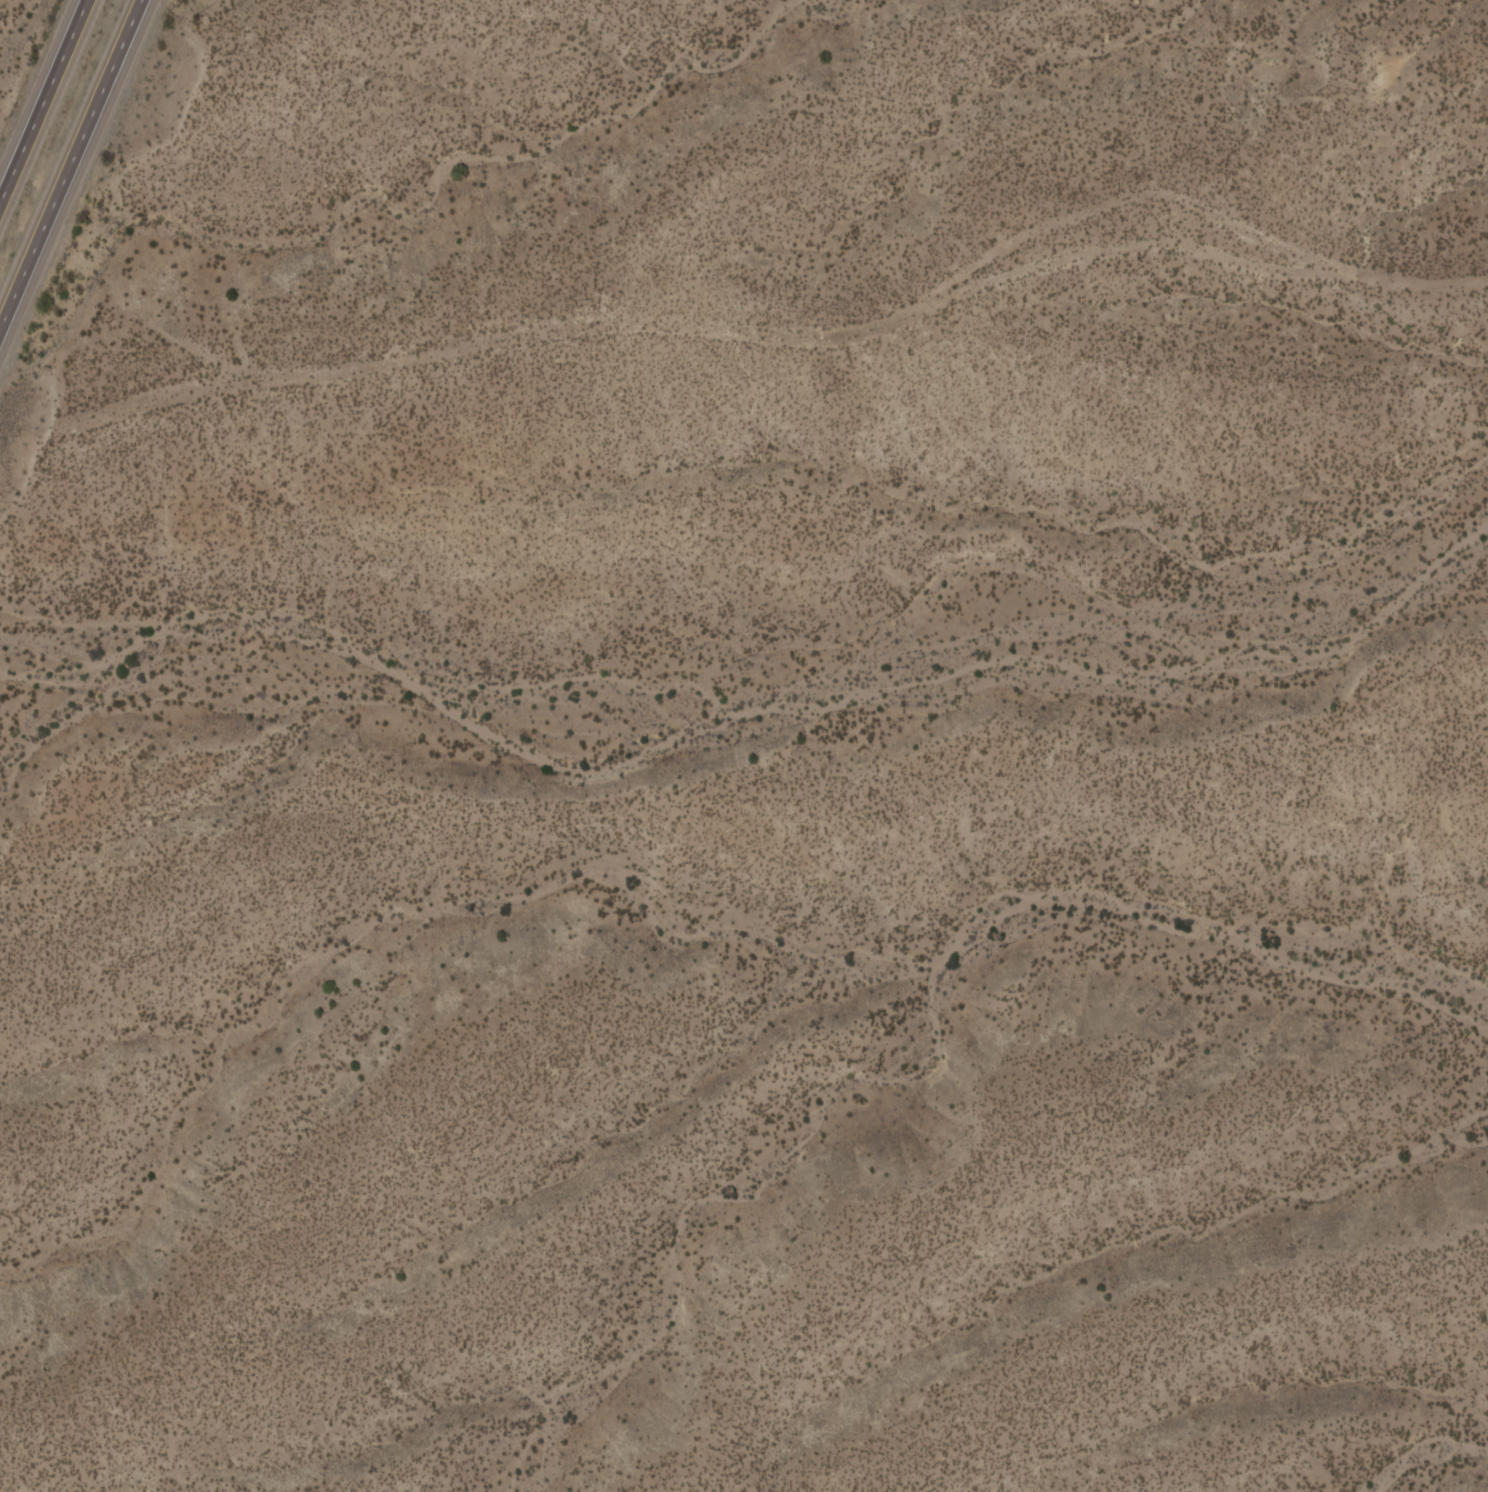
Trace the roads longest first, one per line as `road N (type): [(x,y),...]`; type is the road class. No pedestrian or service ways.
road 1 (motorway): [(0,327),(140,0)]
road 2 (motorway): [(86,0),(0,198)]

